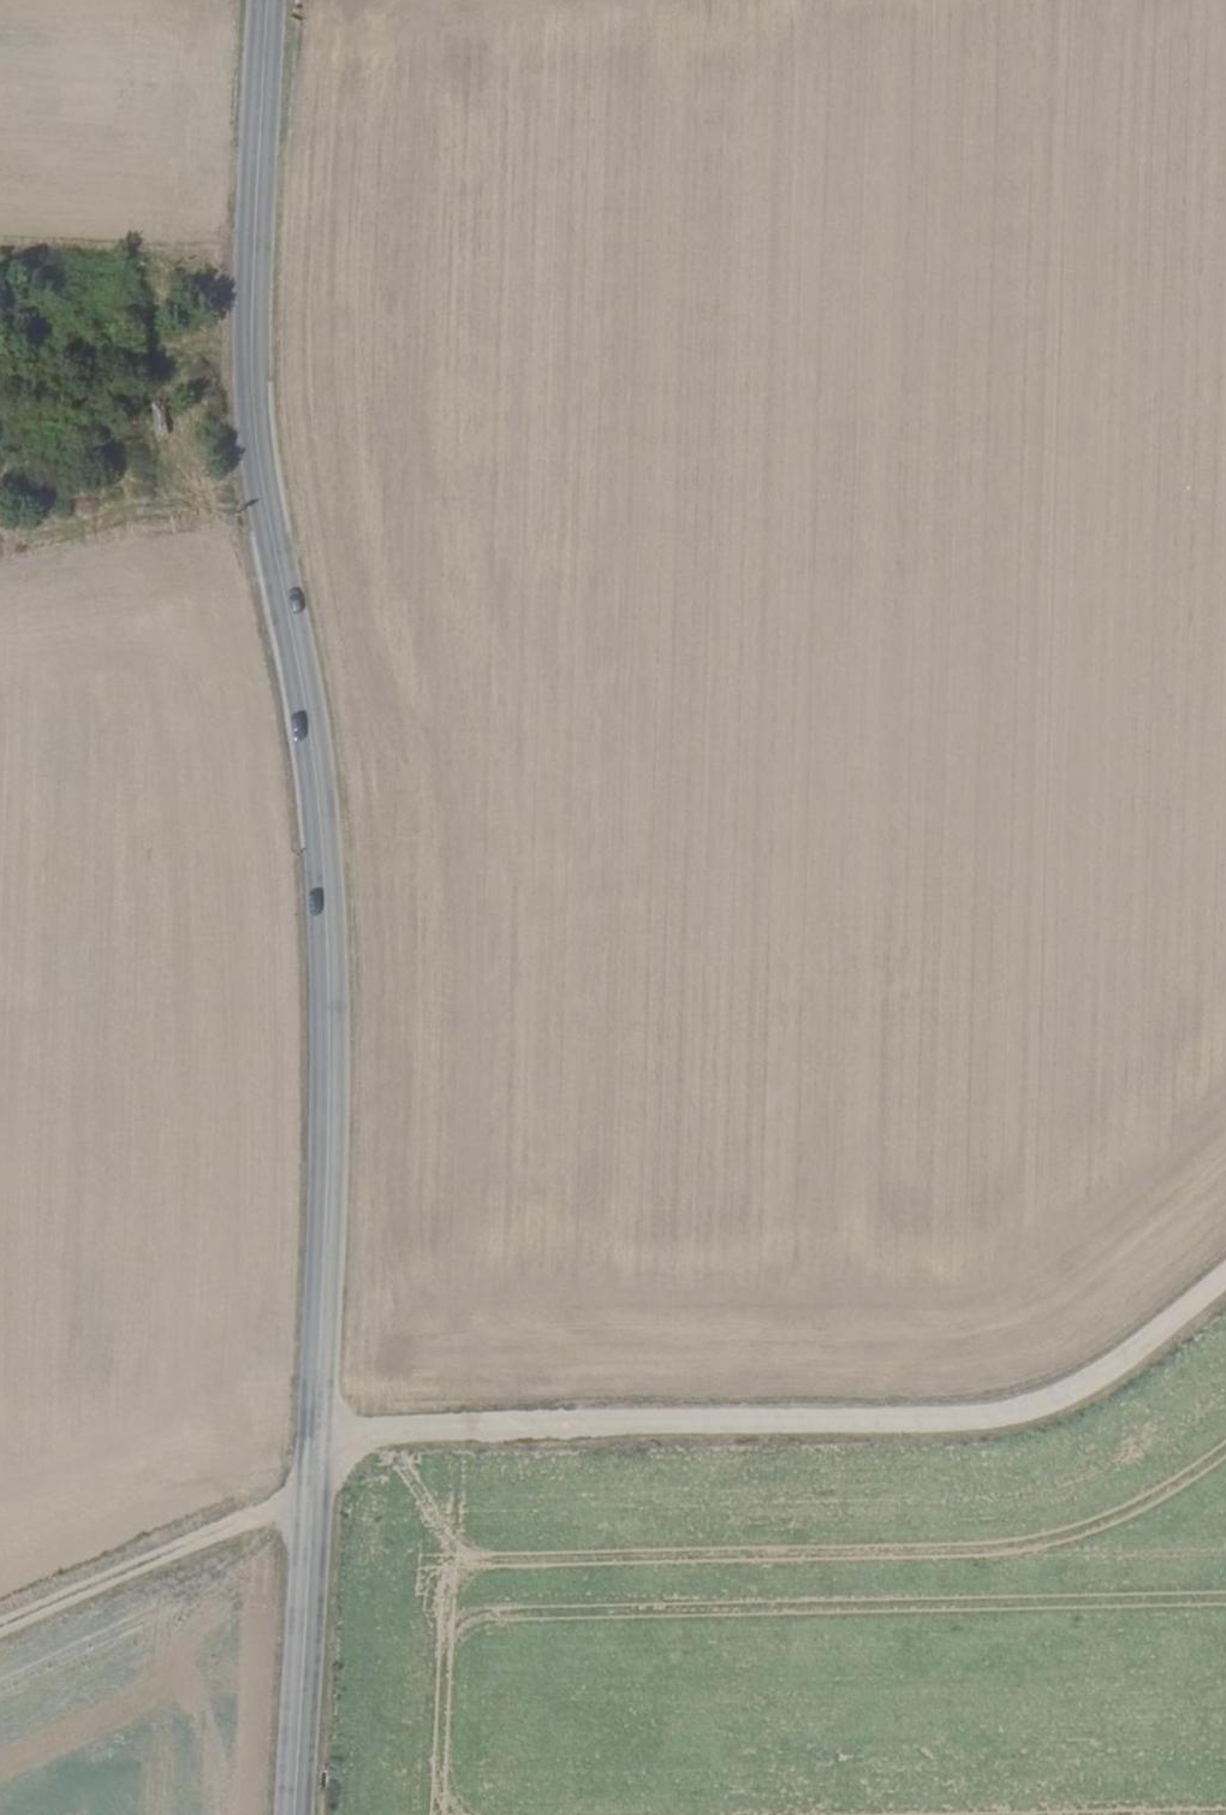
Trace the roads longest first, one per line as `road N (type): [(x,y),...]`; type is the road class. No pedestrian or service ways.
road 1 (tertiary): [(297,1814),(329,949),(315,763),(253,399),(269,0)]
road 2 (track): [(1225,1274),(1116,1364),(1055,1397),(987,1417),(456,1425),(317,1442)]
road 3 (track): [(314,1490),(0,1618)]

